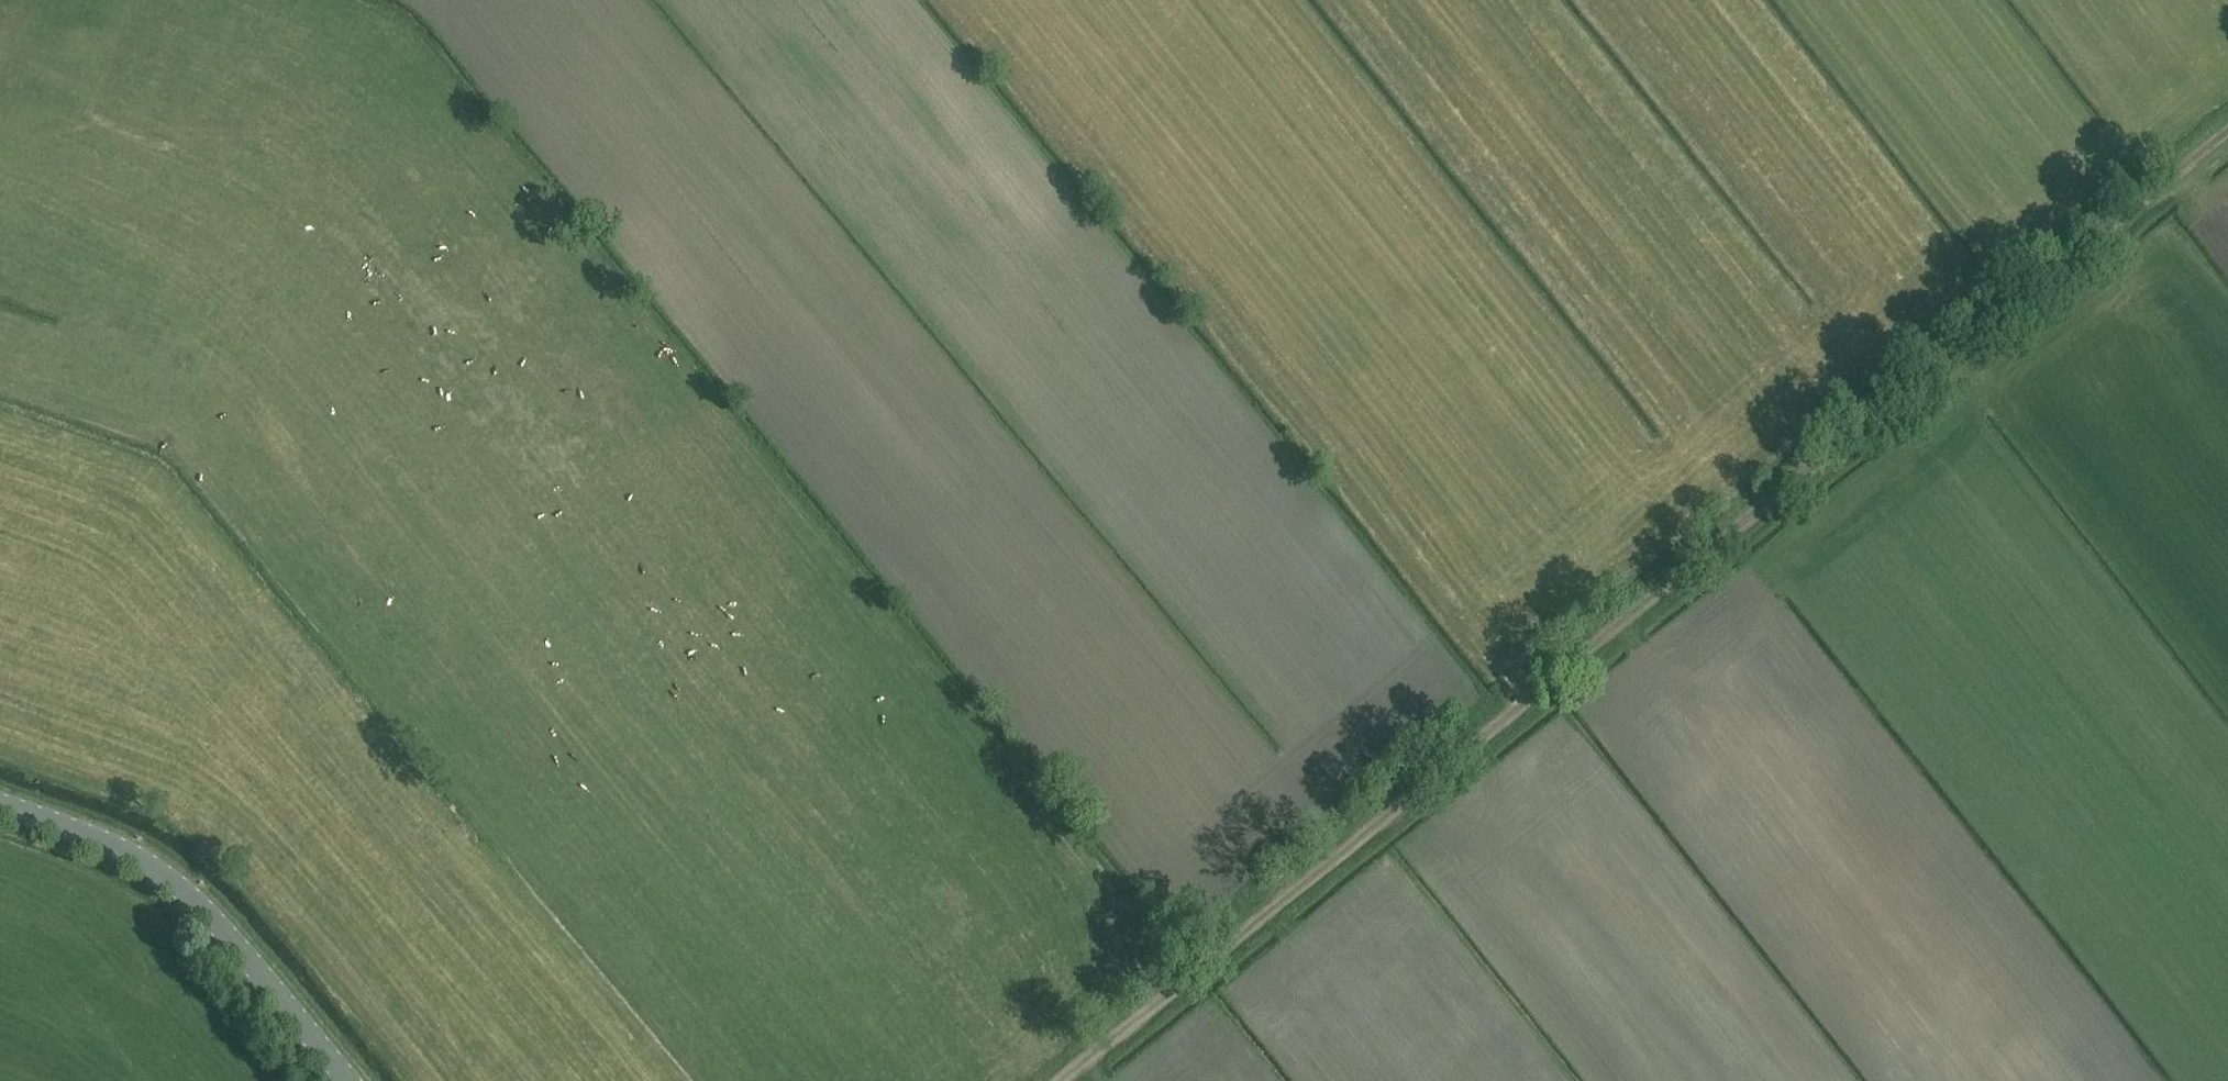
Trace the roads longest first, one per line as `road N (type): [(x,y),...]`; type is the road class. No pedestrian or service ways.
road 1 (track): [(1057,1080),(2227,124)]
road 2 (unclassified): [(350,1080),(210,913),(119,843),(0,803)]

